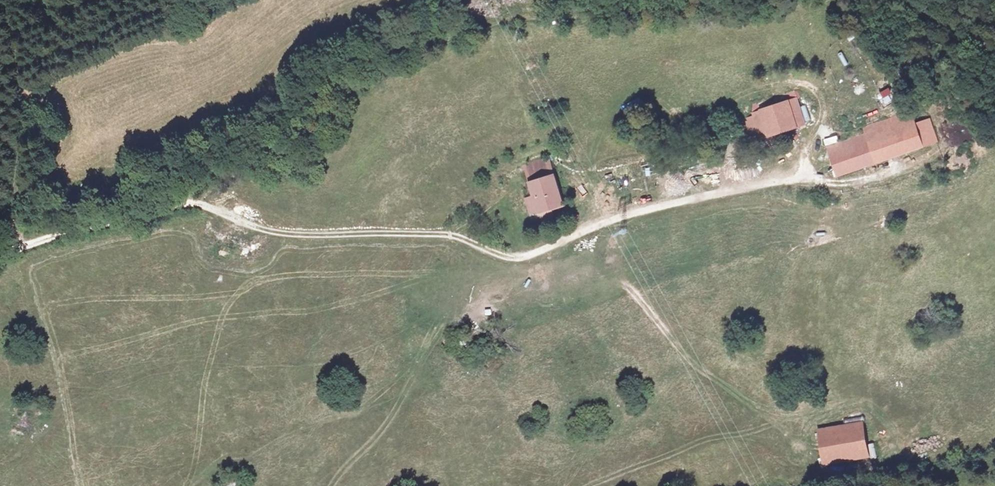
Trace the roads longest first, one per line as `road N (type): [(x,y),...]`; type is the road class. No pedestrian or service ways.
road 1 (track): [(939,117),(944,144),(929,160),(851,183),(790,173),(617,219),(529,257),(452,236),(285,235),(184,202)]
road 2 (track): [(184,202),(23,247)]

